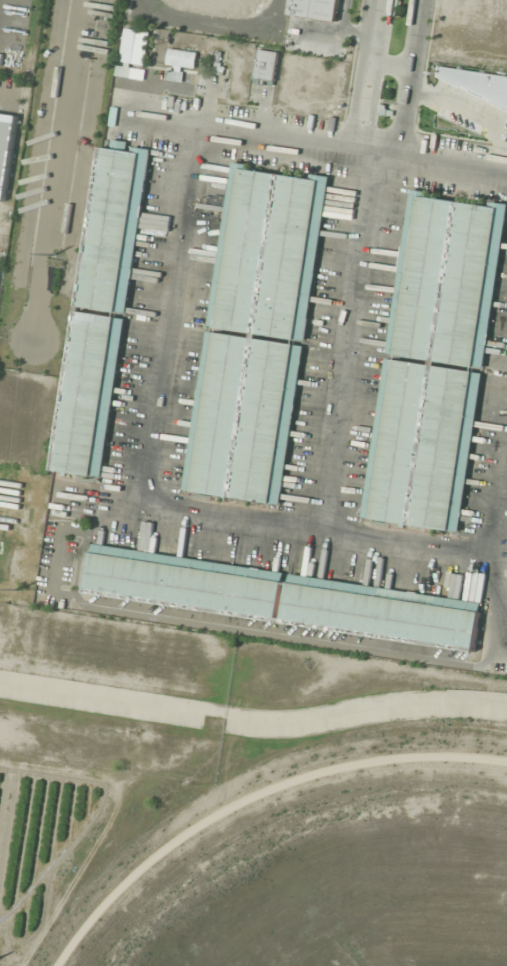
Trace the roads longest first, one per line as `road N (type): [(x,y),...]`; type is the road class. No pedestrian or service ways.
road 1 (track): [(506,761),(433,755),(270,789),(196,829),(126,884),(61,965)]
road 2 (residential): [(0,686),(245,724),(423,705),(506,708)]

